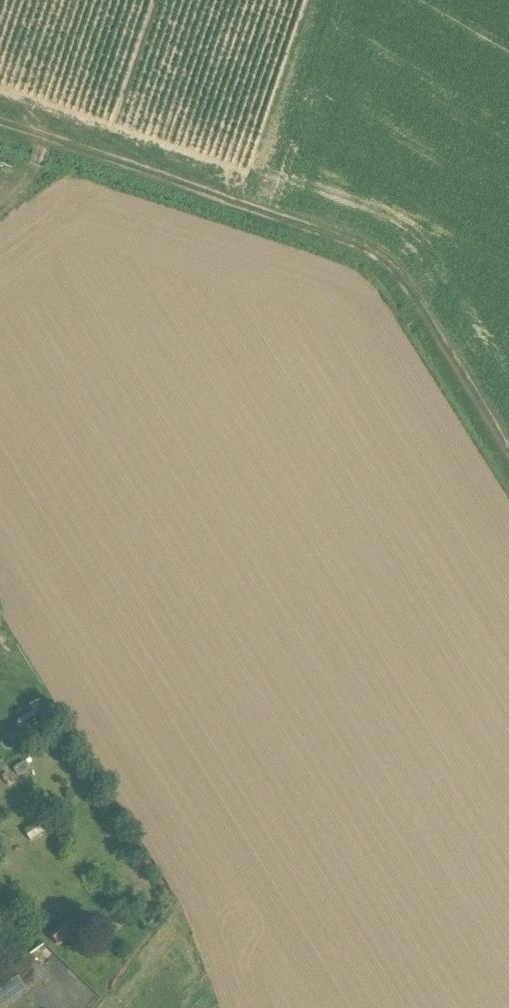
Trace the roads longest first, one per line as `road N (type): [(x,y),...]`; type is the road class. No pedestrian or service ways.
road 1 (track): [(0,122),(379,259),(508,451)]

